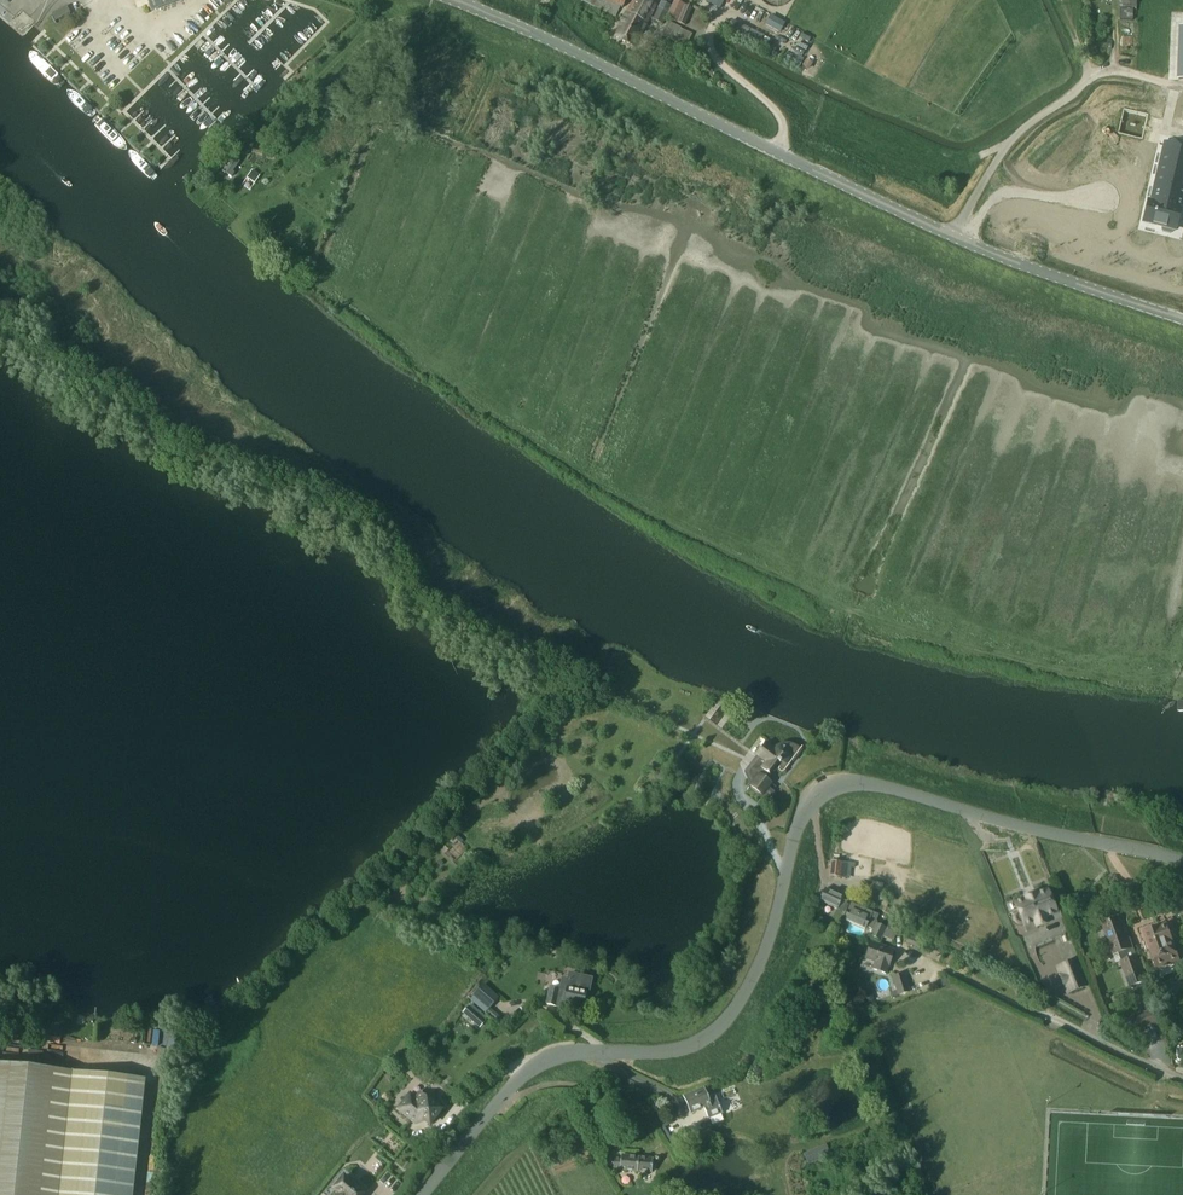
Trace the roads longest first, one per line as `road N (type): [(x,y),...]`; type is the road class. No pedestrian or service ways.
road 1 (tertiary): [(1182,320),(952,235),(447,0)]
road 2 (unclassified): [(1182,862),(877,785),(826,787),(802,814),(770,939),(723,1025),(676,1050),(594,1051)]
road 3 (unclassified): [(423,1194),(525,1074),(549,1059),(594,1051)]
road 4 (residential): [(1051,1015),(1182,1077)]

